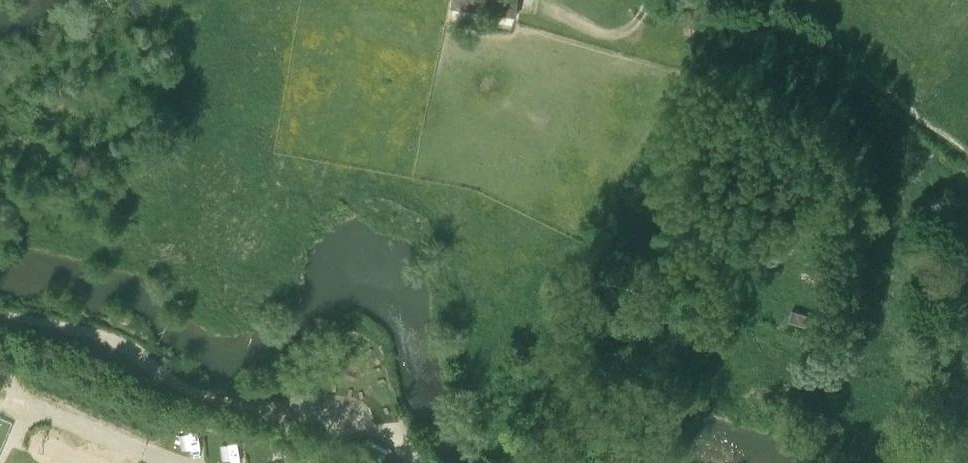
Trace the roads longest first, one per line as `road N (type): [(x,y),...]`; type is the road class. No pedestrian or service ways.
road 1 (track): [(173,462),(28,408)]
road 2 (track): [(527,3),(611,36),(631,29),(650,0)]

